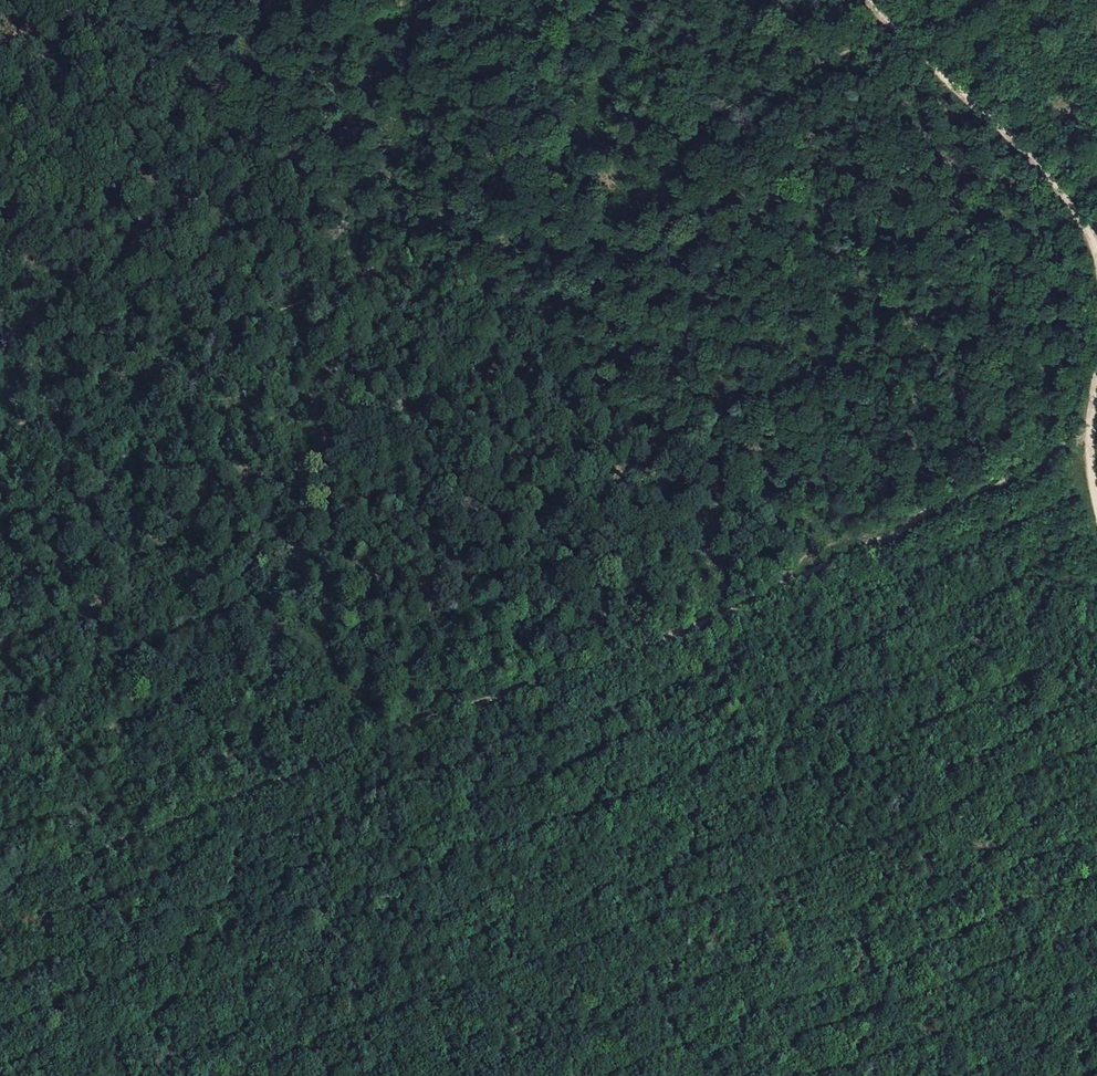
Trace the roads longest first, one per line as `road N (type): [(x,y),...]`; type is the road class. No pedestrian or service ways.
road 1 (track): [(871,0),(1063,192),(1096,259)]
road 2 (track): [(1096,382),(1089,433),(1096,505)]

